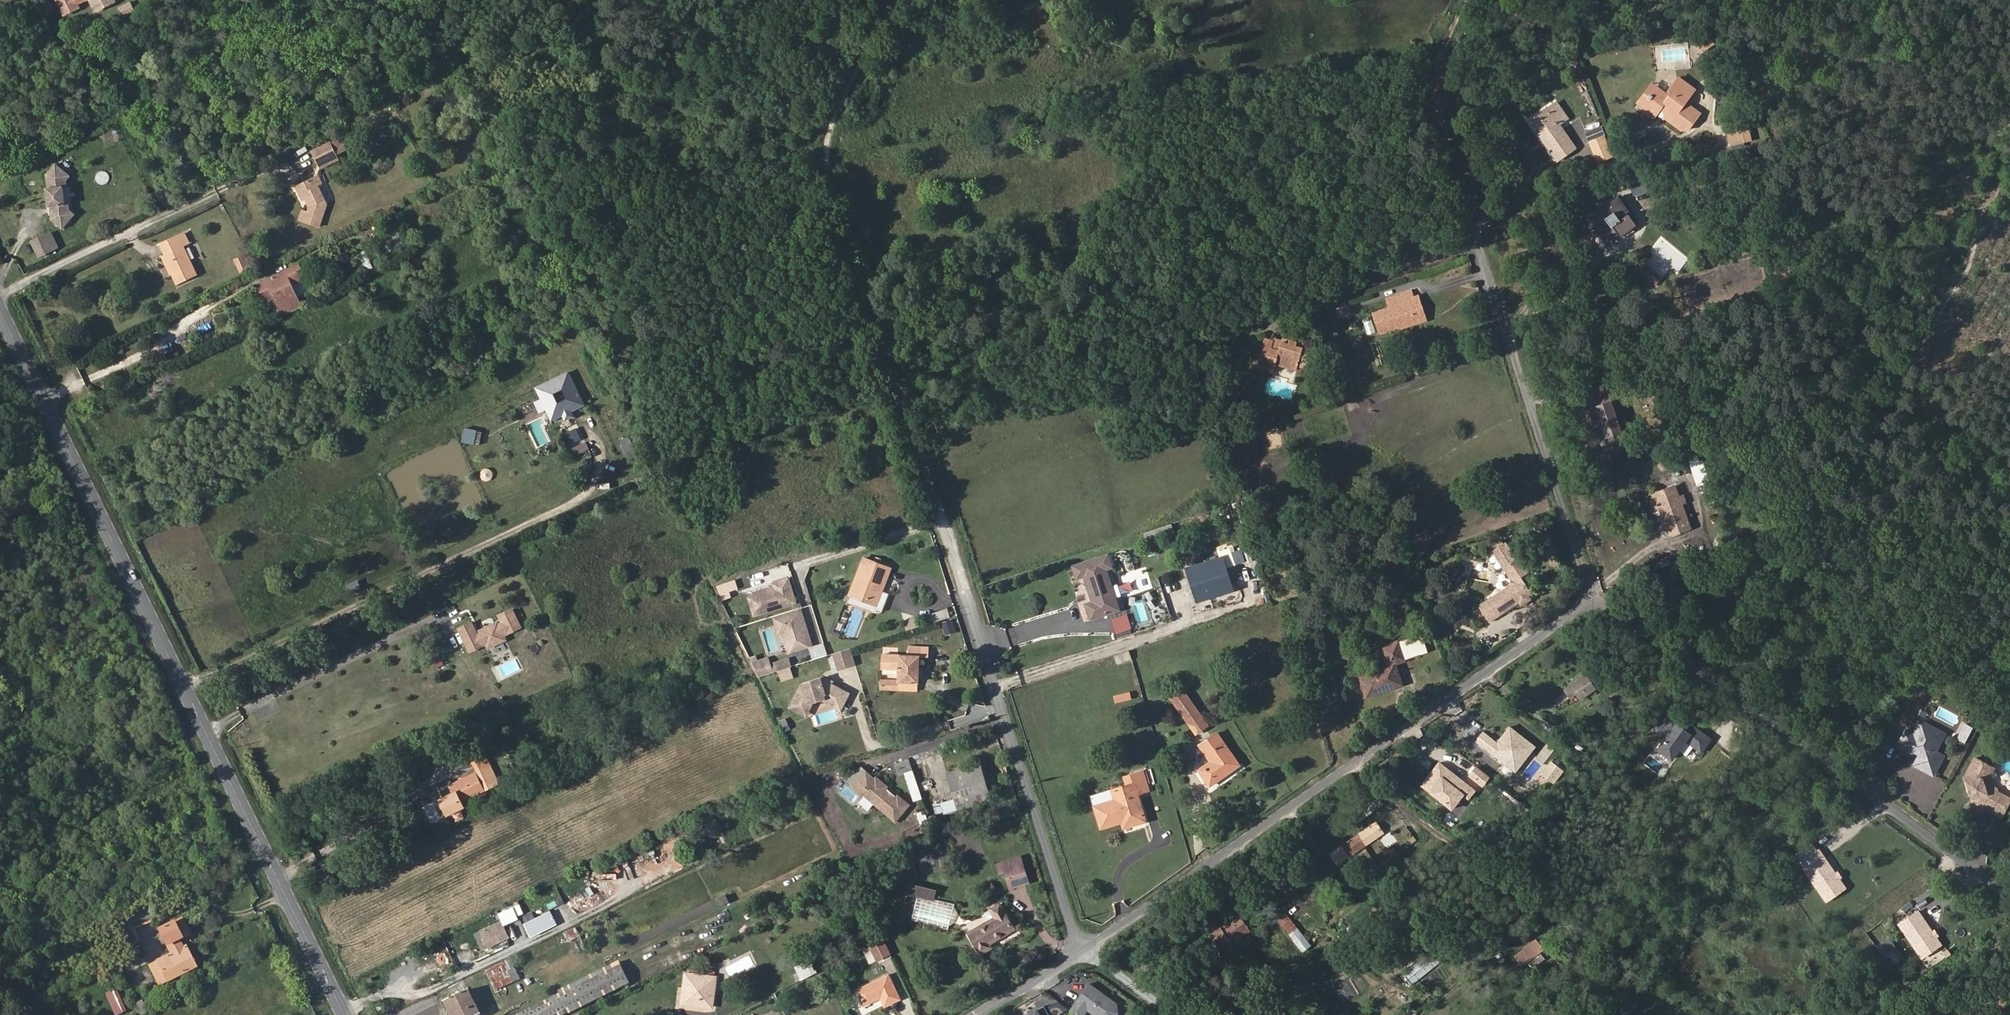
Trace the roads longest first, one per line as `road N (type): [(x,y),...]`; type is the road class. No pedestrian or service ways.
road 1 (residential): [(1092,951),(825,147)]
road 2 (secondary): [(0,311),(343,1014)]
road 3 (residential): [(1092,951),(1596,605)]
road 4 (residential): [(1596,605),(1476,232),(1634,159)]
road 5 (residential): [(2009,892),(1596,605)]
road 6 (track): [(1462,0),(1438,78),(1476,232)]
road 7 (track): [(825,147),(891,0)]
road 8 (residential): [(981,1011),(1092,951)]

